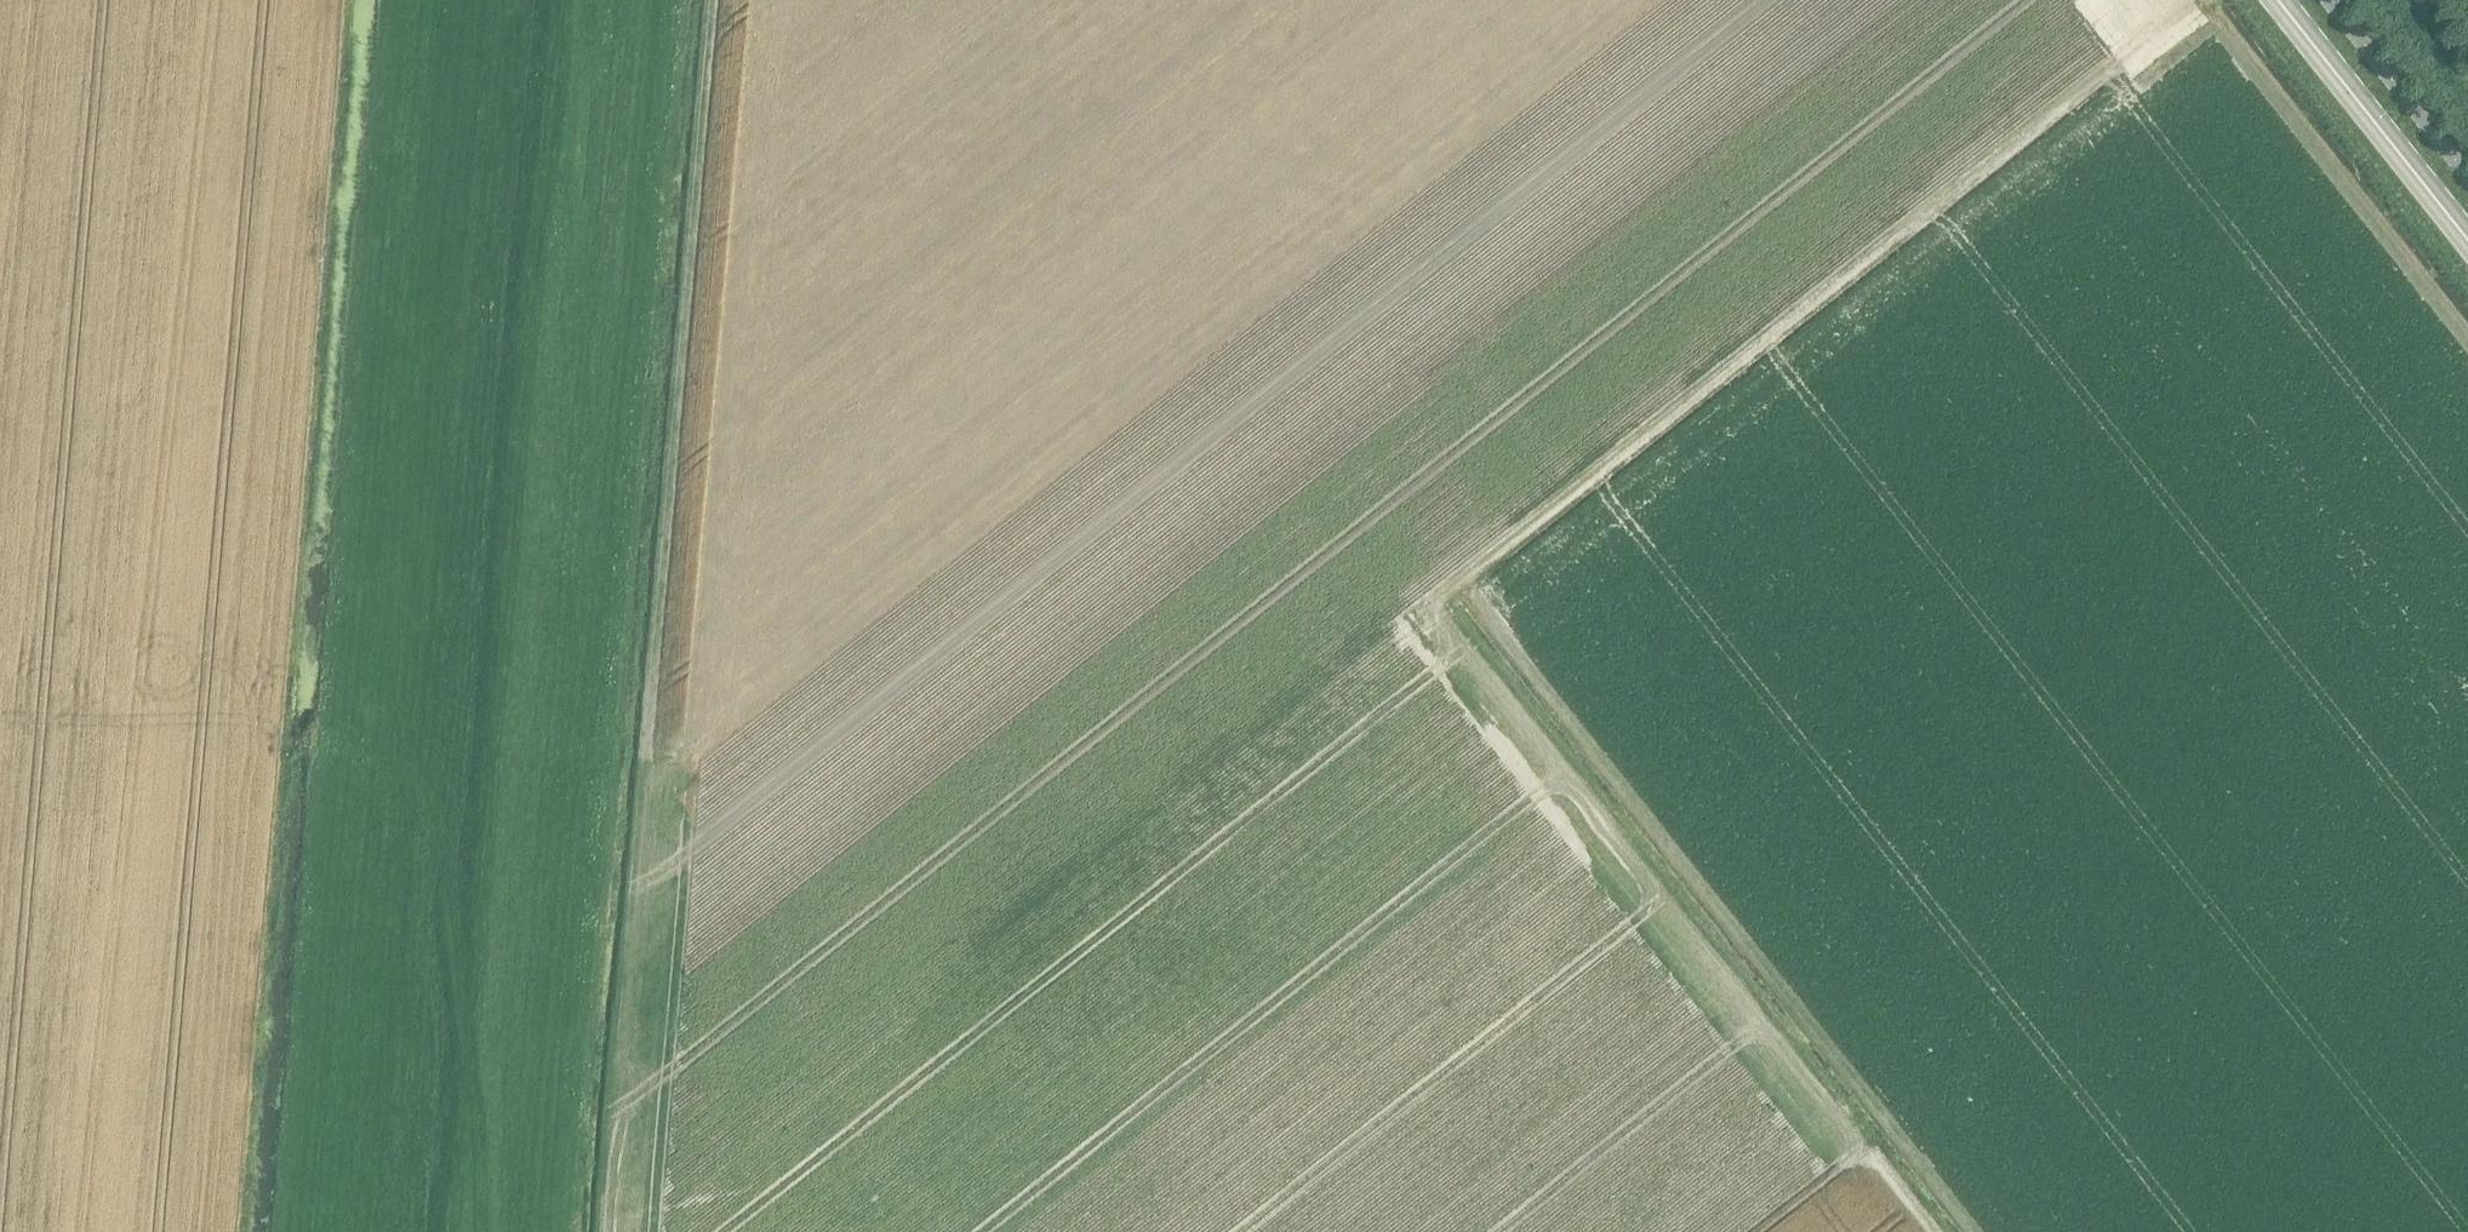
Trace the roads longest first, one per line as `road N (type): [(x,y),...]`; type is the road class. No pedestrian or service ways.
road 1 (secondary): [(2467,239),(2279,0)]

